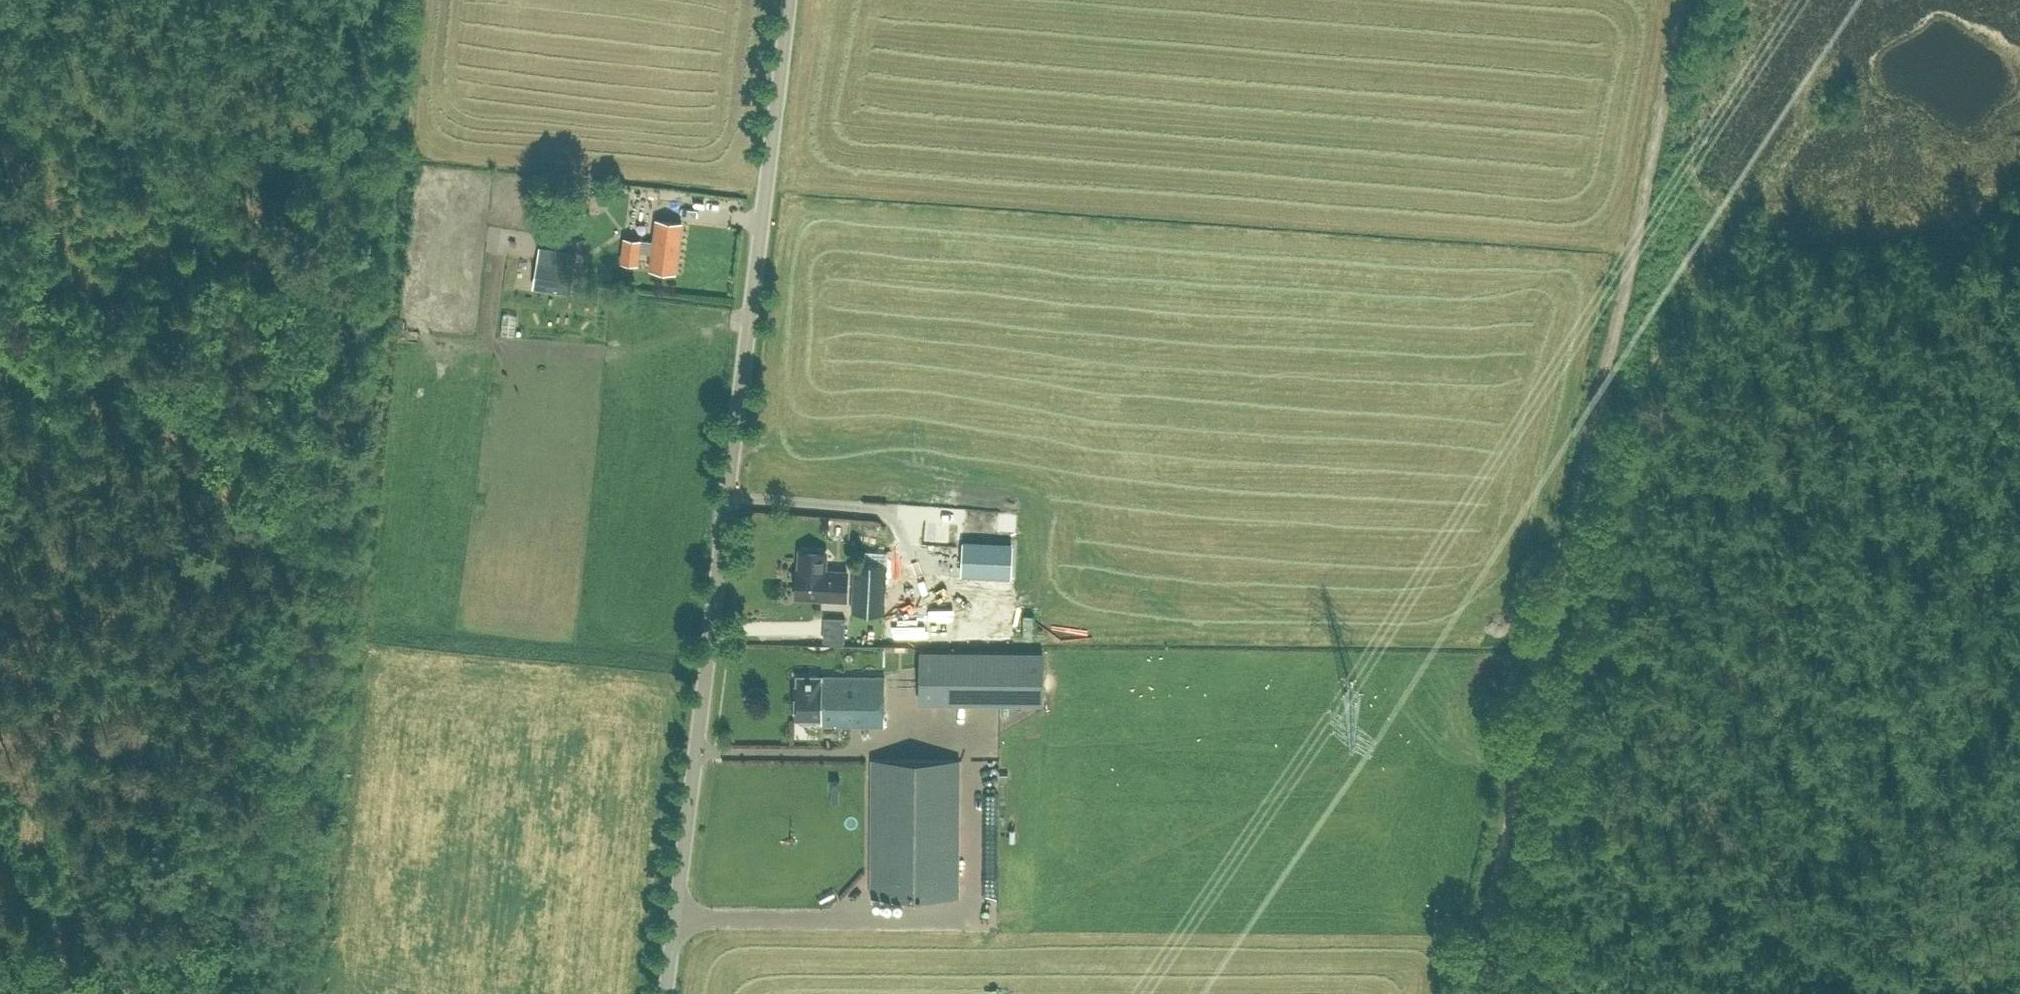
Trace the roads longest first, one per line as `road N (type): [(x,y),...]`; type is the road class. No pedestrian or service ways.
road 1 (track): [(1464,993),(1673,0)]
road 2 (unclassified): [(660,993),(787,0)]
road 3 (track): [(0,161),(391,198),(410,0)]
road 4 (track): [(1643,144),(1888,410)]

